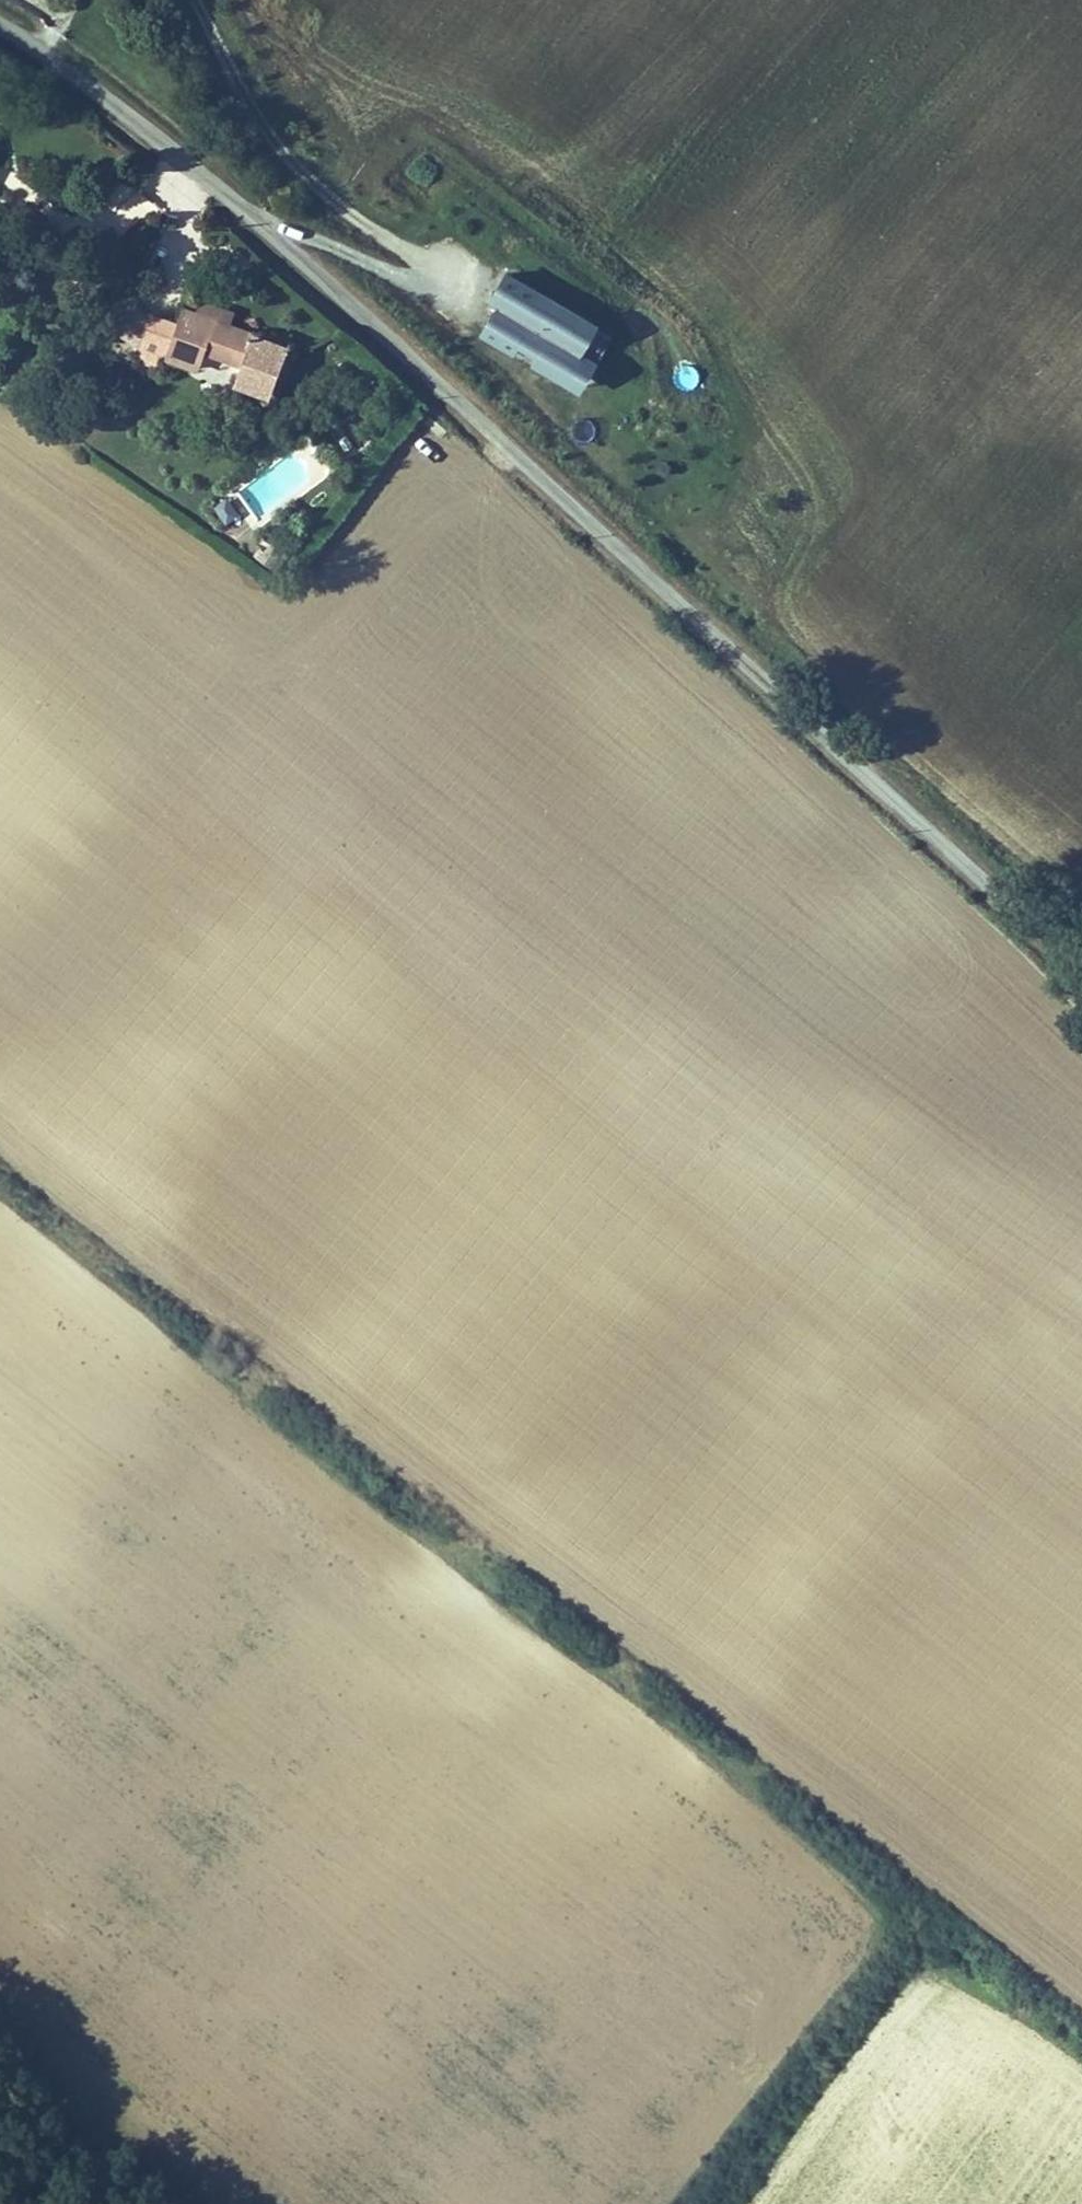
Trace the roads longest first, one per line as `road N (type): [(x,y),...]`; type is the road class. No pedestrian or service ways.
road 1 (unclassified): [(1081,967),(200,168),(0,20)]

